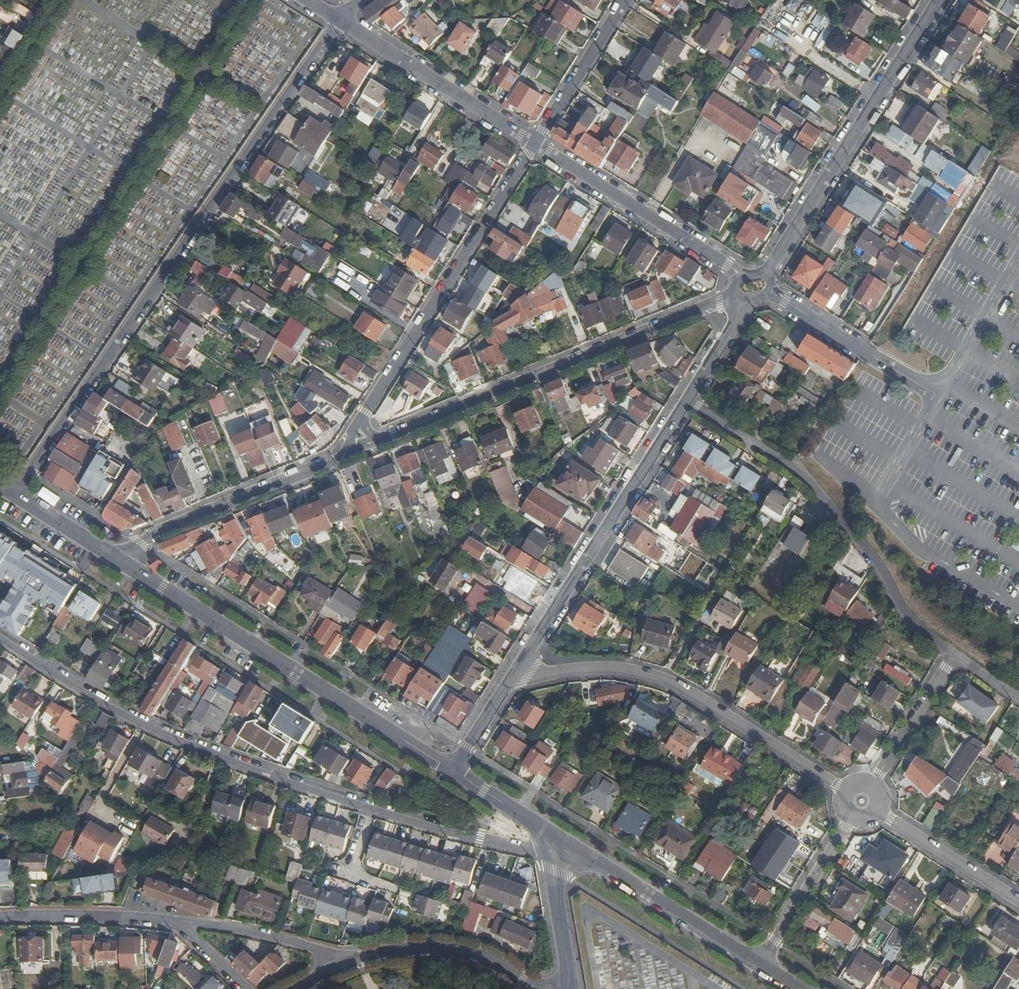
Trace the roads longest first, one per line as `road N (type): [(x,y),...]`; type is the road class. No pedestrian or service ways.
road 1 (residential): [(551,853),(433,829),(200,751),(78,690),(0,637)]
road 2 (residential): [(15,495),(338,21)]
road 3 (residential): [(734,296),(381,441),(354,435)]
road 4 (tertiary): [(455,772),(122,562)]
road 5 (residential): [(519,664),(547,676),(596,670),(662,681),(862,801)]
road 6 (residential): [(682,400),(816,489),(903,613),(954,656)]
road 7 (residential): [(354,435),(536,144)]
road 8 (residential): [(940,0),(762,274)]
road 9 (residential): [(519,664),(682,400)]
road 10 (residential): [(354,435),(340,460),(142,542),(122,562)]
road 11 (tertiary): [(761,965),(556,839)]
road 12 (residential): [(536,144),(734,278)]
road 13 (residential): [(338,21),(536,144)]
road 14 (residential): [(345,969),(381,956),(453,951),(502,966),(534,988)]
road 15 (residential): [(761,965),(862,801)]
road 16 (residential): [(862,801),(1018,900)]
road 17 (residential): [(0,921),(182,927)]
road 18 (residential): [(862,801),(954,656)]
road 19 (residential): [(182,927),(320,950),(345,969)]
road 20 (residential): [(626,0),(536,144)]
road 21 (residential): [(551,853),(572,988)]
road 22 (tertiary): [(122,562),(15,495)]
road 23 (residential): [(455,772),(519,664)]
road 24 (tertiary): [(556,839),(455,772)]

